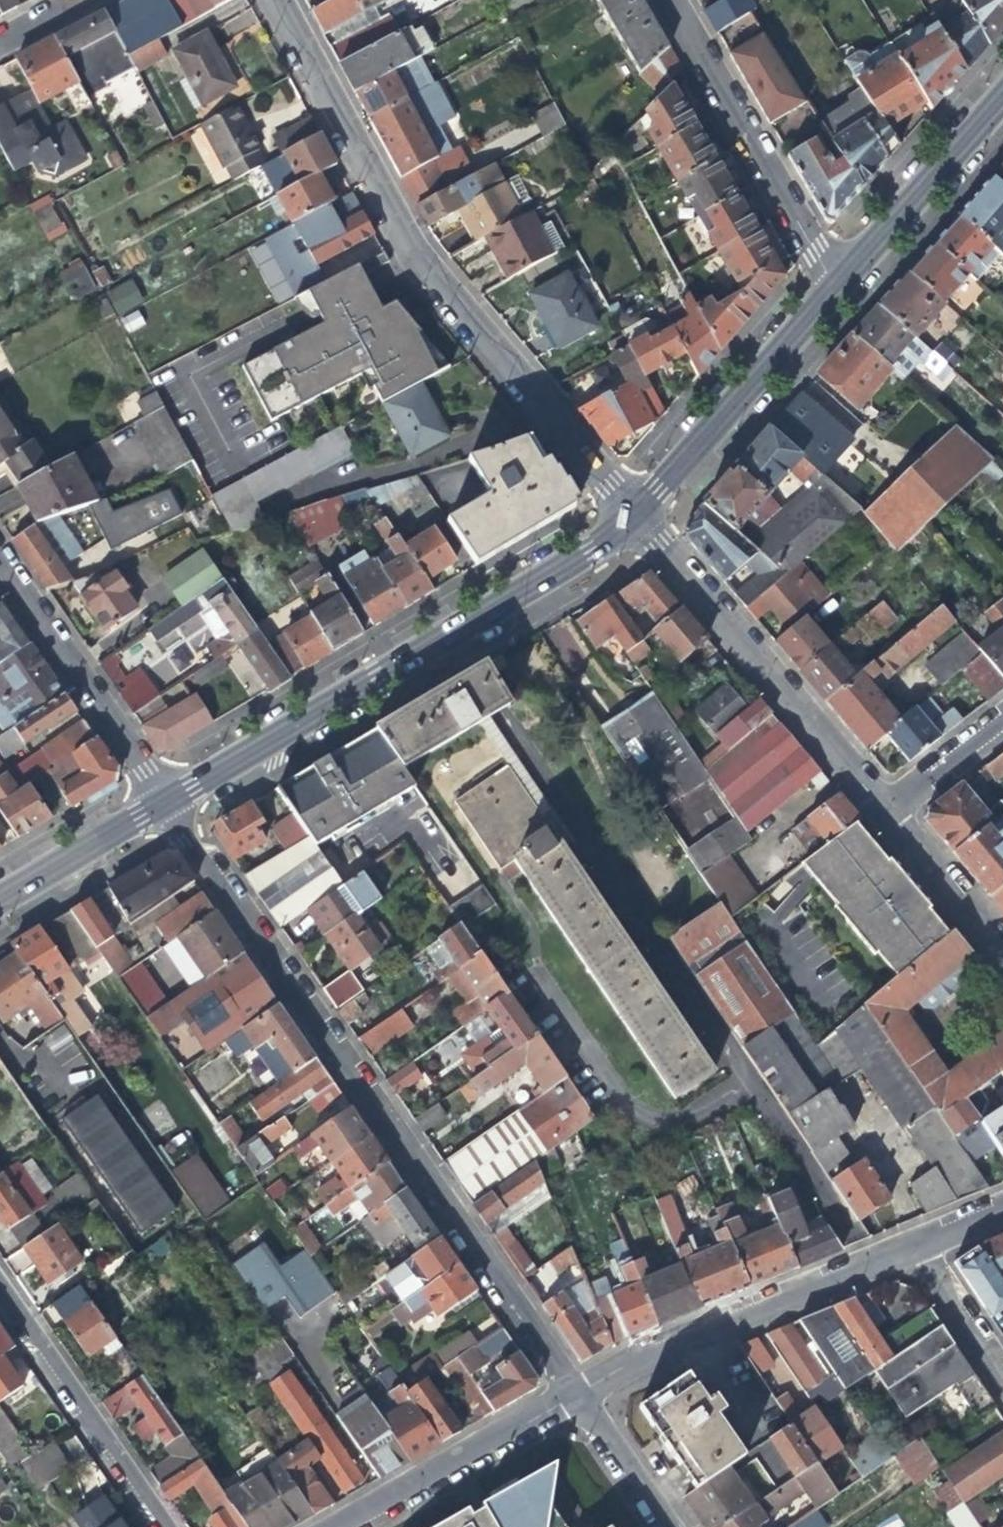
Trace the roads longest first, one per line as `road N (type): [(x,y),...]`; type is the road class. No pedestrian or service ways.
road 1 (residential): [(574,1392),(163,805)]
road 2 (residential): [(633,515),(411,256),(272,0)]
road 3 (residential): [(633,515),(591,551),(163,805)]
road 4 (residential): [(876,808),(633,515)]
road 5 (residential): [(574,1392),(648,1346),(906,1239)]
road 6 (residential): [(665,0),(836,287)]
road 7 (residential): [(836,287),(633,515)]
road 8 (residential): [(163,805),(0,563)]
road 9 (residential): [(0,1291),(164,1526)]
road 10 (residential): [(338,1526),(574,1392)]
road 11 (residential): [(1002,96),(836,287)]
road 12 (residential): [(1002,953),(876,808)]
road 13 (residential): [(163,805),(0,900)]
road 14 (residential): [(1002,1384),(906,1239)]
road 15 (residential): [(574,1392),(668,1526)]
road 16 (residential): [(876,808),(1002,711)]

